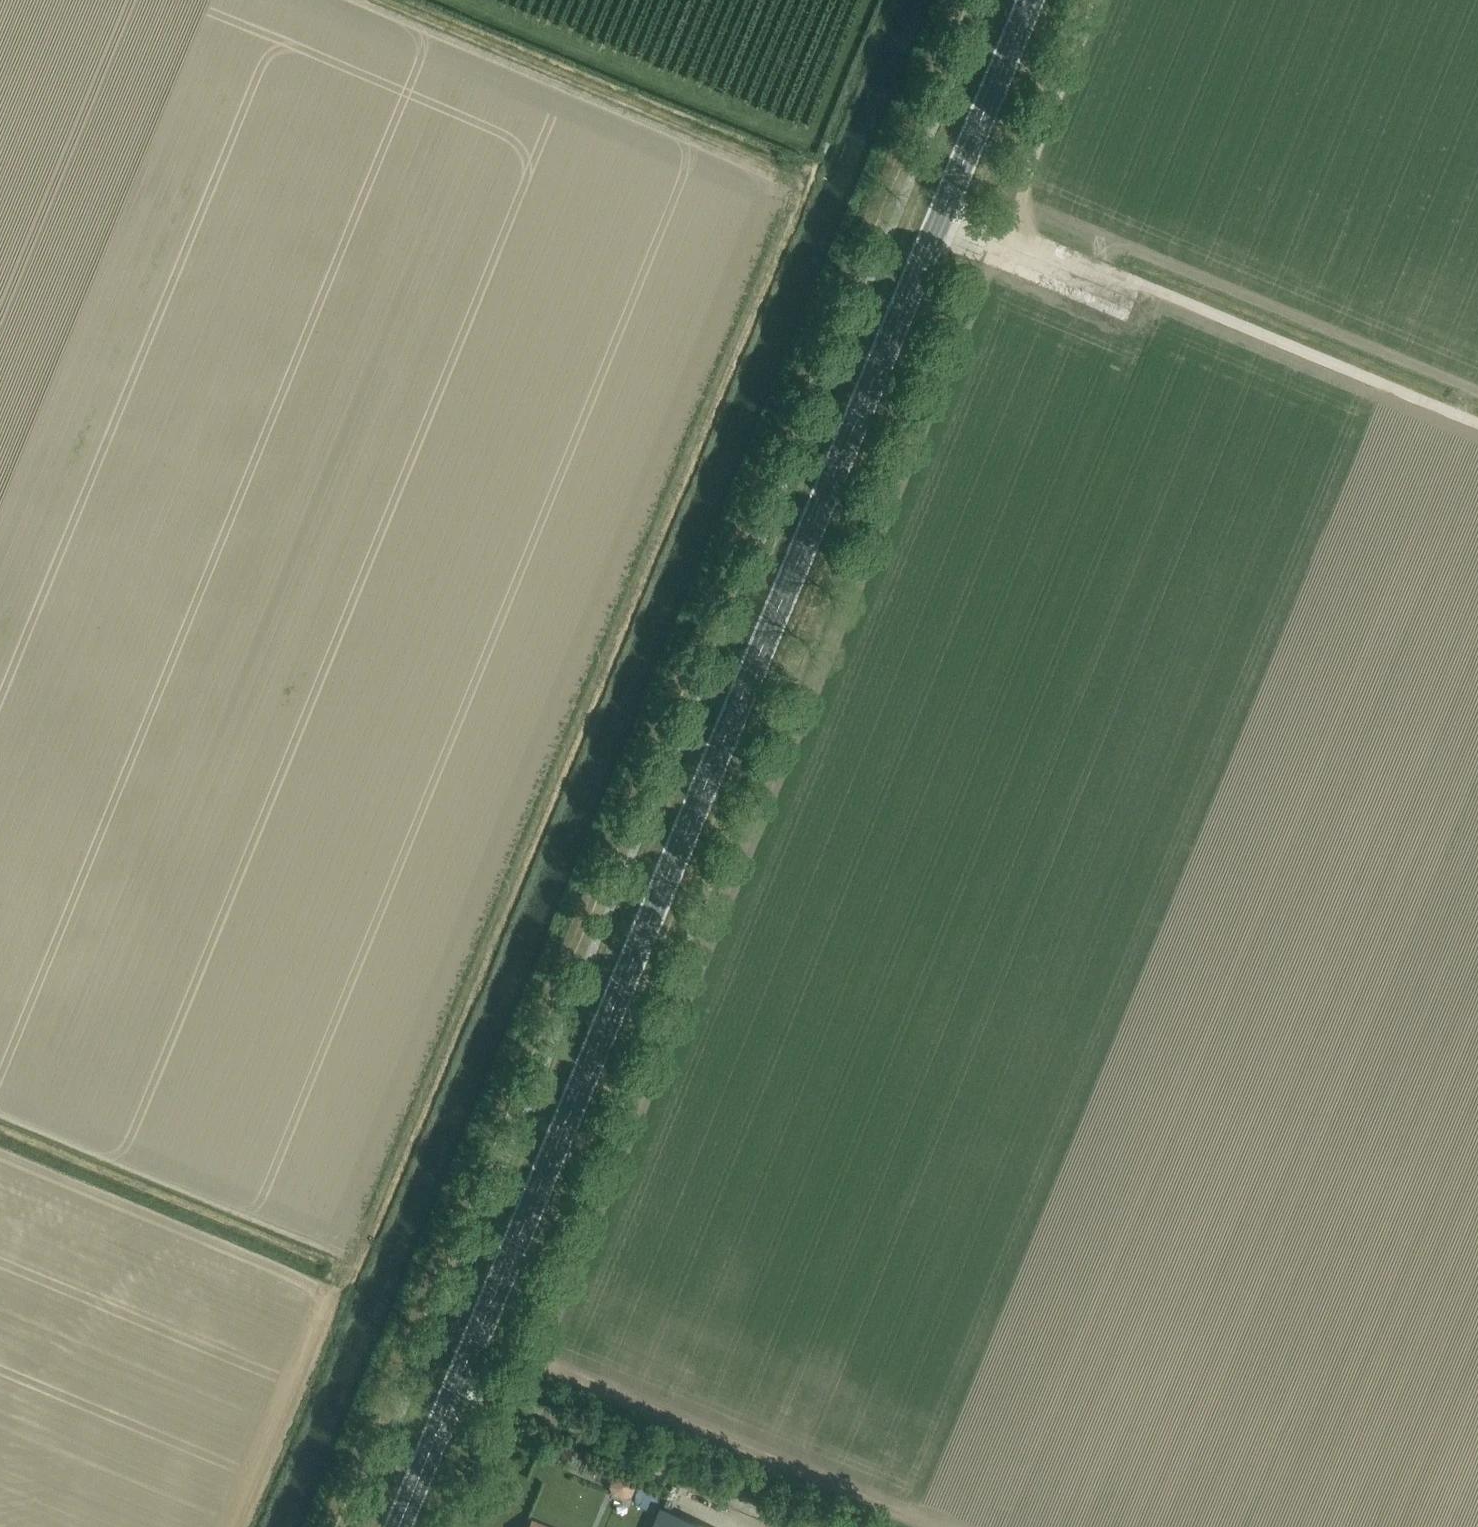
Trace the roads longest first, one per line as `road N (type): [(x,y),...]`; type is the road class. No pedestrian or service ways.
road 1 (tertiary): [(397,1526),(1033,0)]
road 2 (track): [(1477,423),(949,204)]

